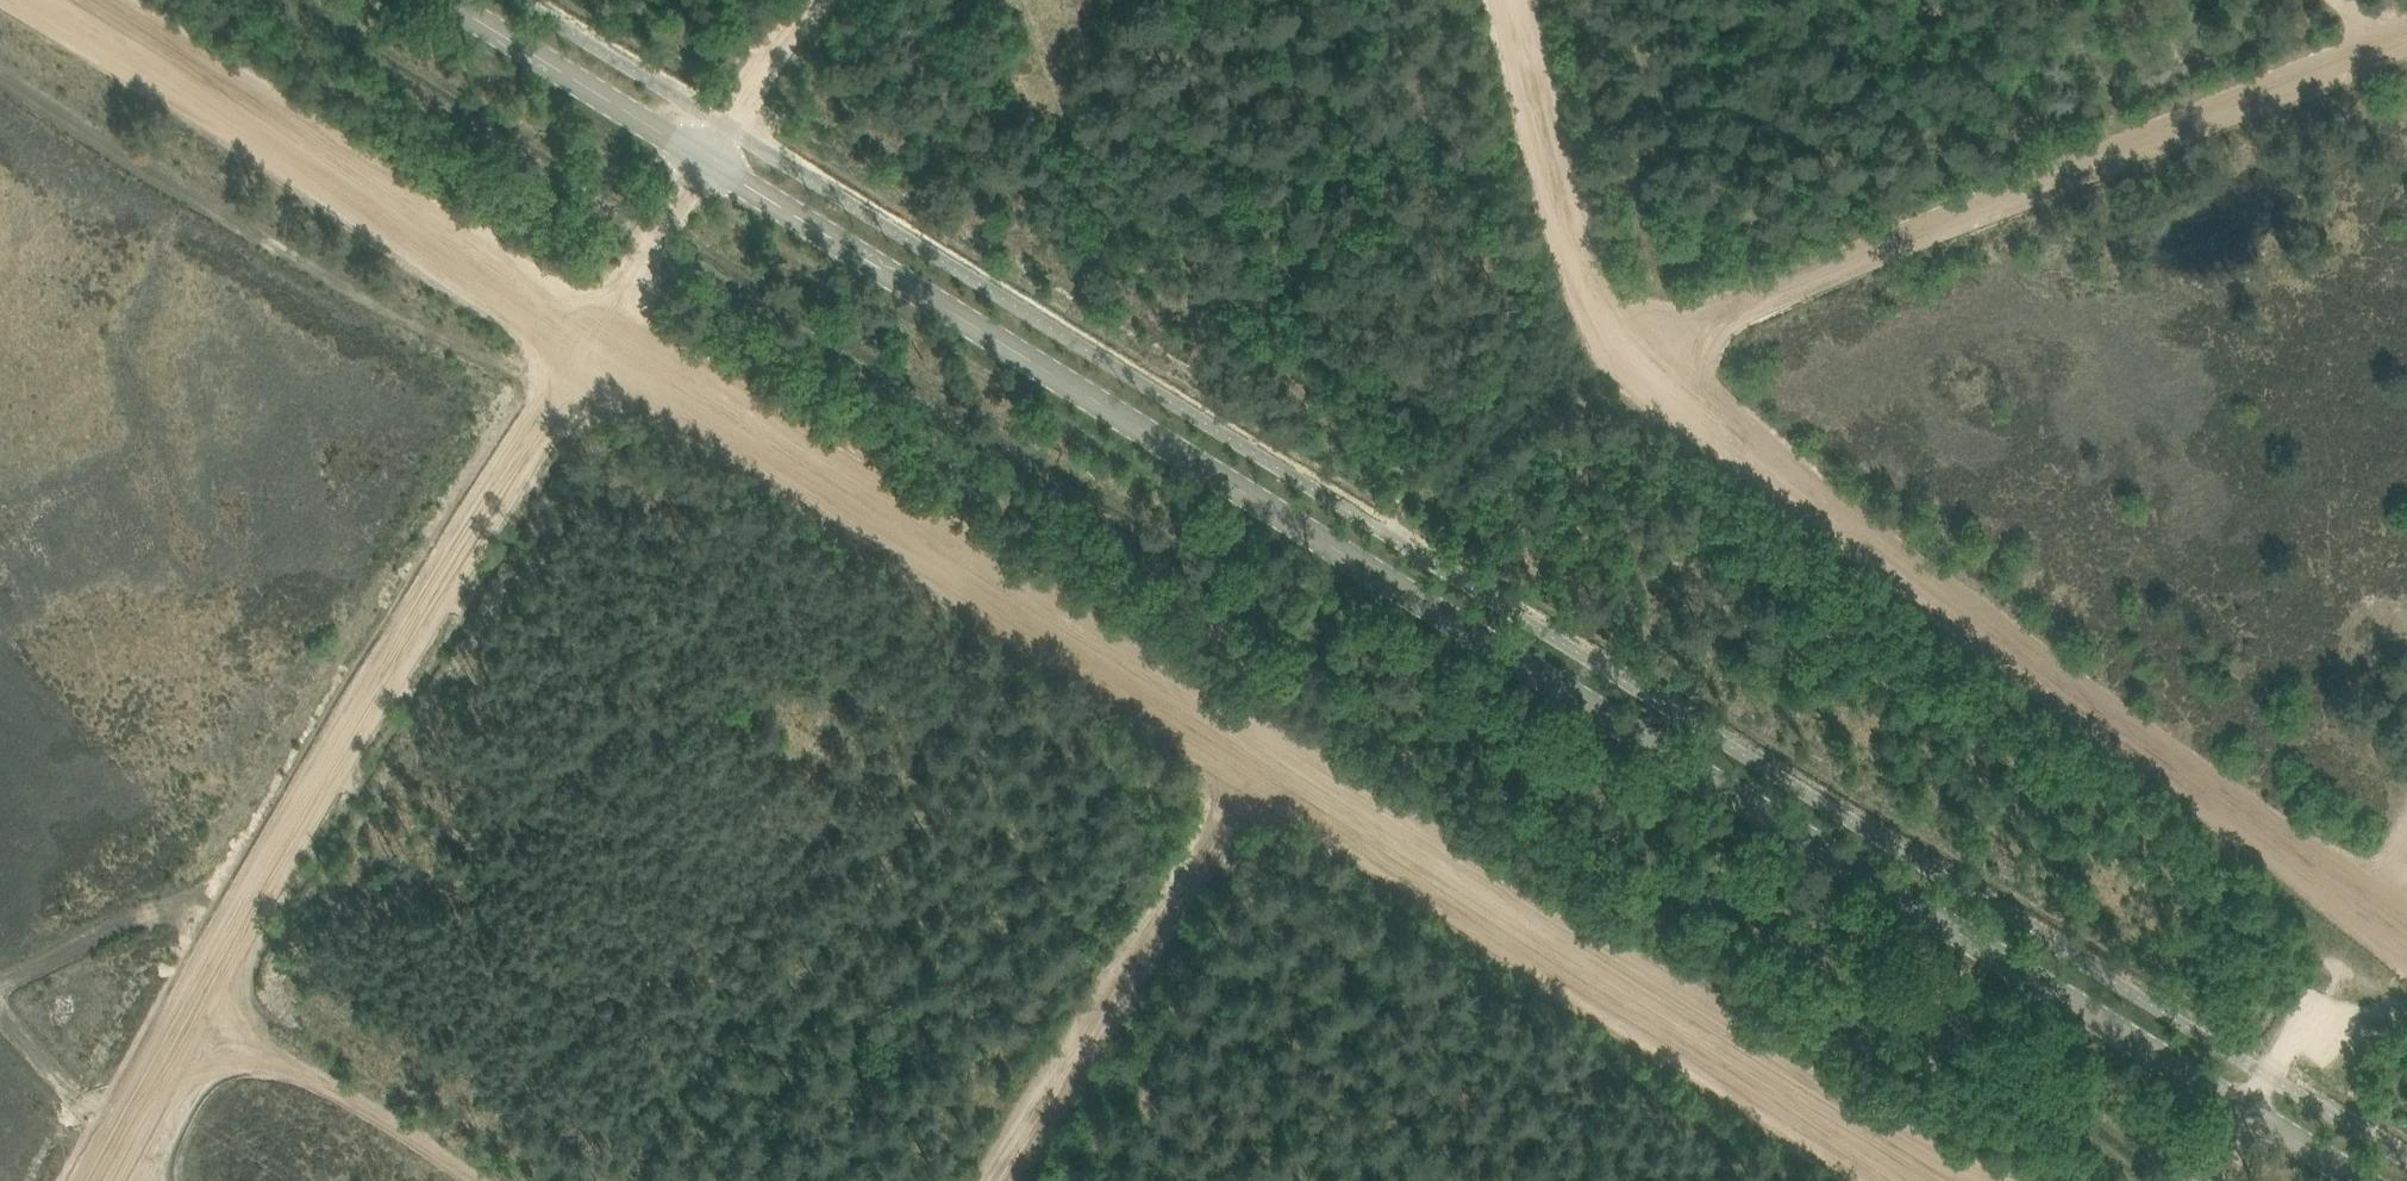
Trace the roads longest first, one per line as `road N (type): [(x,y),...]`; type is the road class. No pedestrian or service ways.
road 1 (tertiary): [(2376,1180),(450,0)]
road 2 (track): [(1945,1180),(1281,761),(591,339),(76,0)]
road 3 (track): [(2406,927),(1656,378),(1590,296),(1516,0)]
road 4 (track): [(98,1180),(275,858),(709,157)]
road 5 (track): [(1656,378),(1701,324),(2406,35)]
road 6 (track): [(984,1180),(1281,761)]
road 7 (track): [(521,1180),(419,1109),(208,989)]
road 8 (track): [(275,858),(116,912),(0,975)]
road 9 (track): [(817,0),(709,157)]

